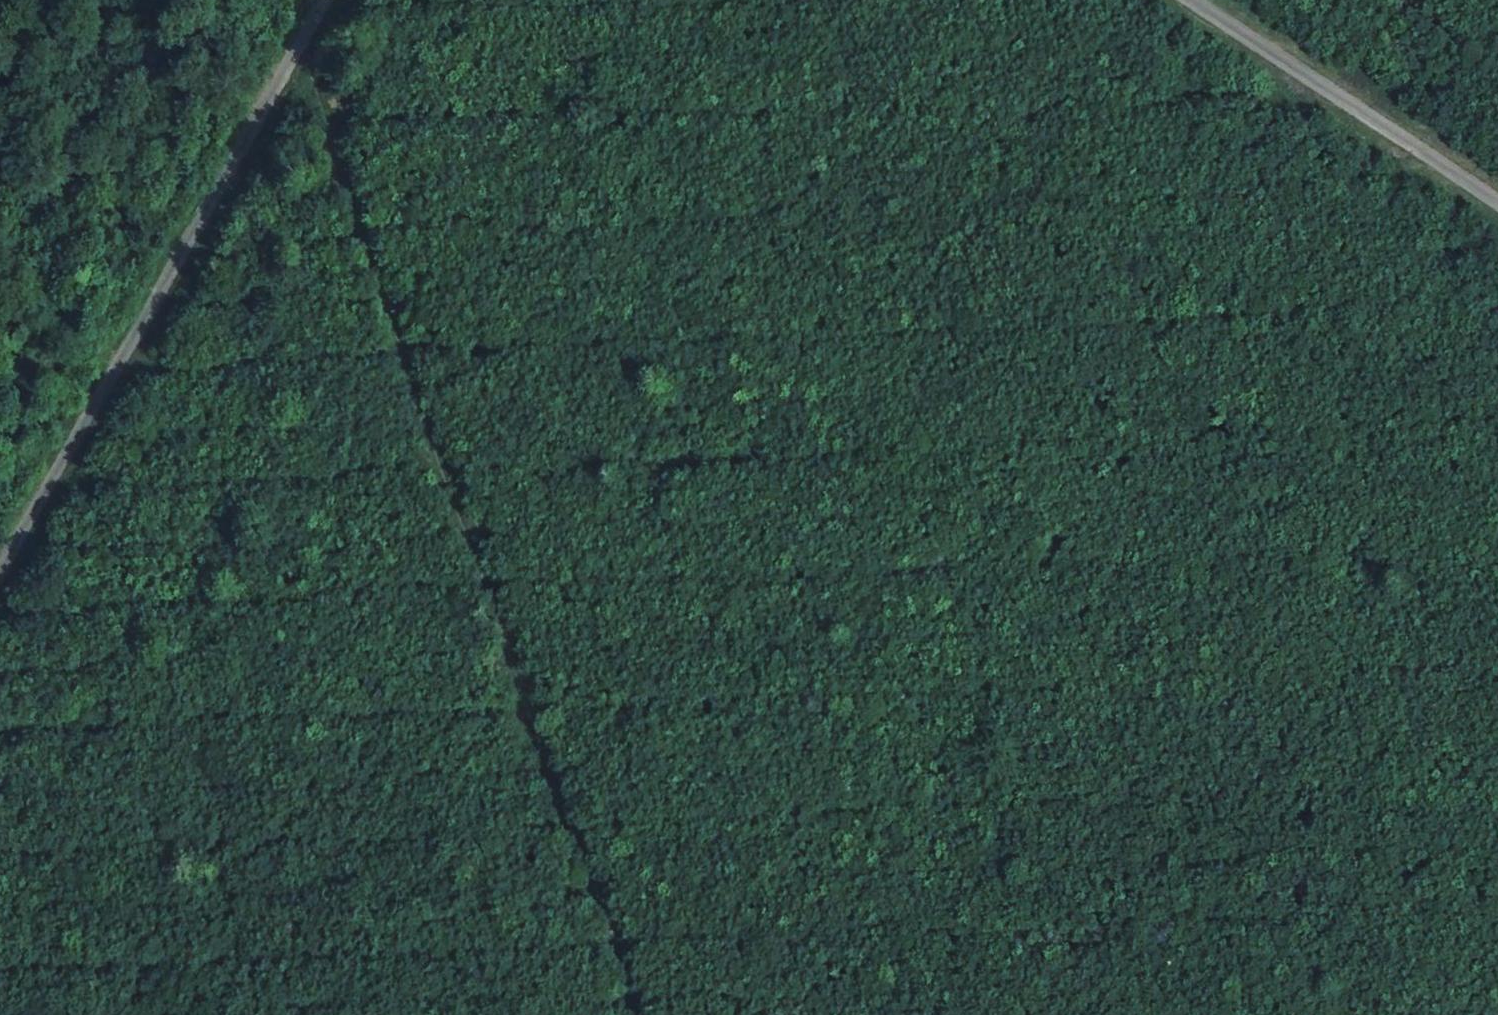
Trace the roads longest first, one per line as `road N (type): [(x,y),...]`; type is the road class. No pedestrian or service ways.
road 1 (track): [(0,563),(297,40)]
road 2 (unclassified): [(1192,0),(1497,201)]

